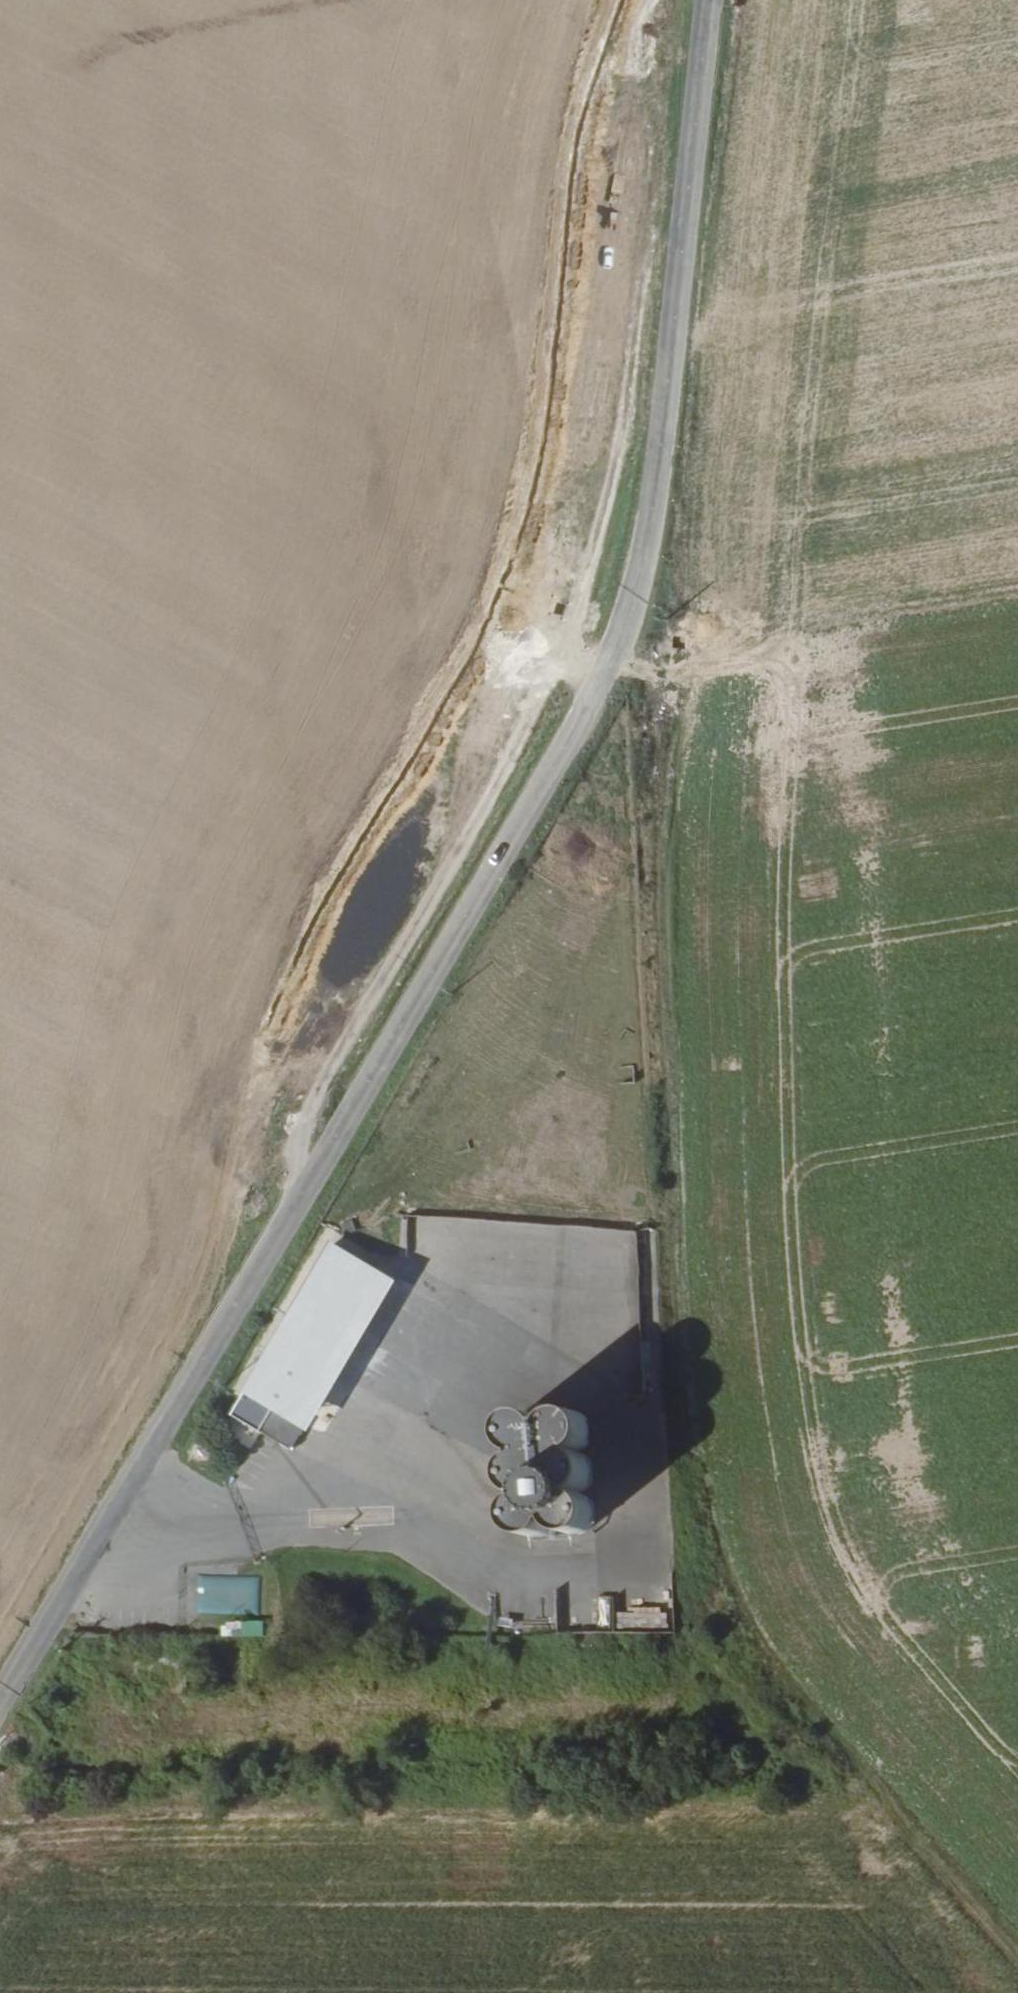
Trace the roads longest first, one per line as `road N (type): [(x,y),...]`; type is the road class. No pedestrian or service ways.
road 1 (tertiary): [(709,0),(652,509),(615,651),(0,1704)]
road 2 (track): [(1017,1953),(802,1726),(712,1616),(686,1505),(650,686),(615,651)]

